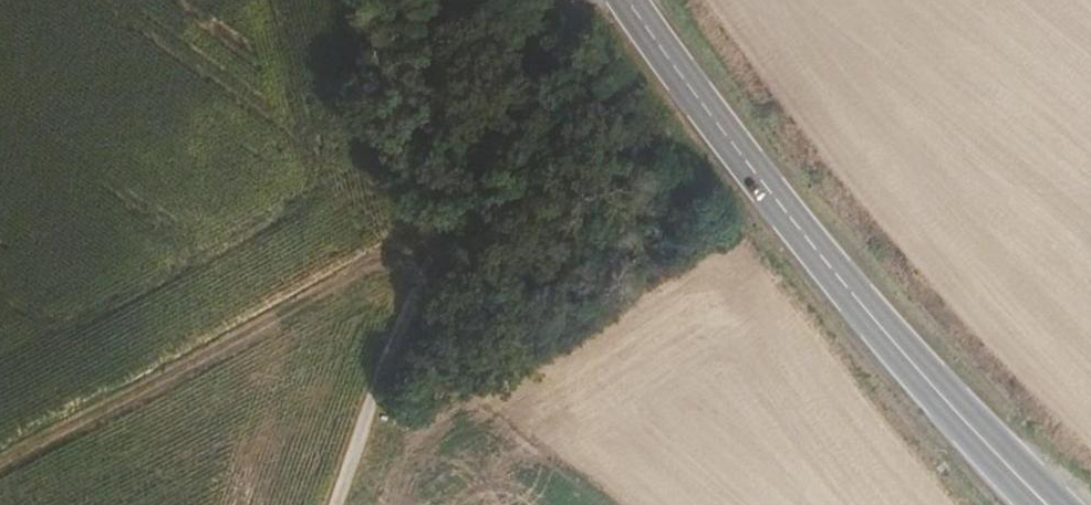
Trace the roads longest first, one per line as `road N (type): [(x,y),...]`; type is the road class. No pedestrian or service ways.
road 1 (track): [(563,0),(459,225),(357,504)]
road 2 (track): [(0,461),(459,225)]
road 3 (primary): [(1064,504),(855,293),(780,204)]
road 4 (primary): [(780,204),(932,405),(1026,504)]
road 5 (primary): [(780,204),(626,0)]

